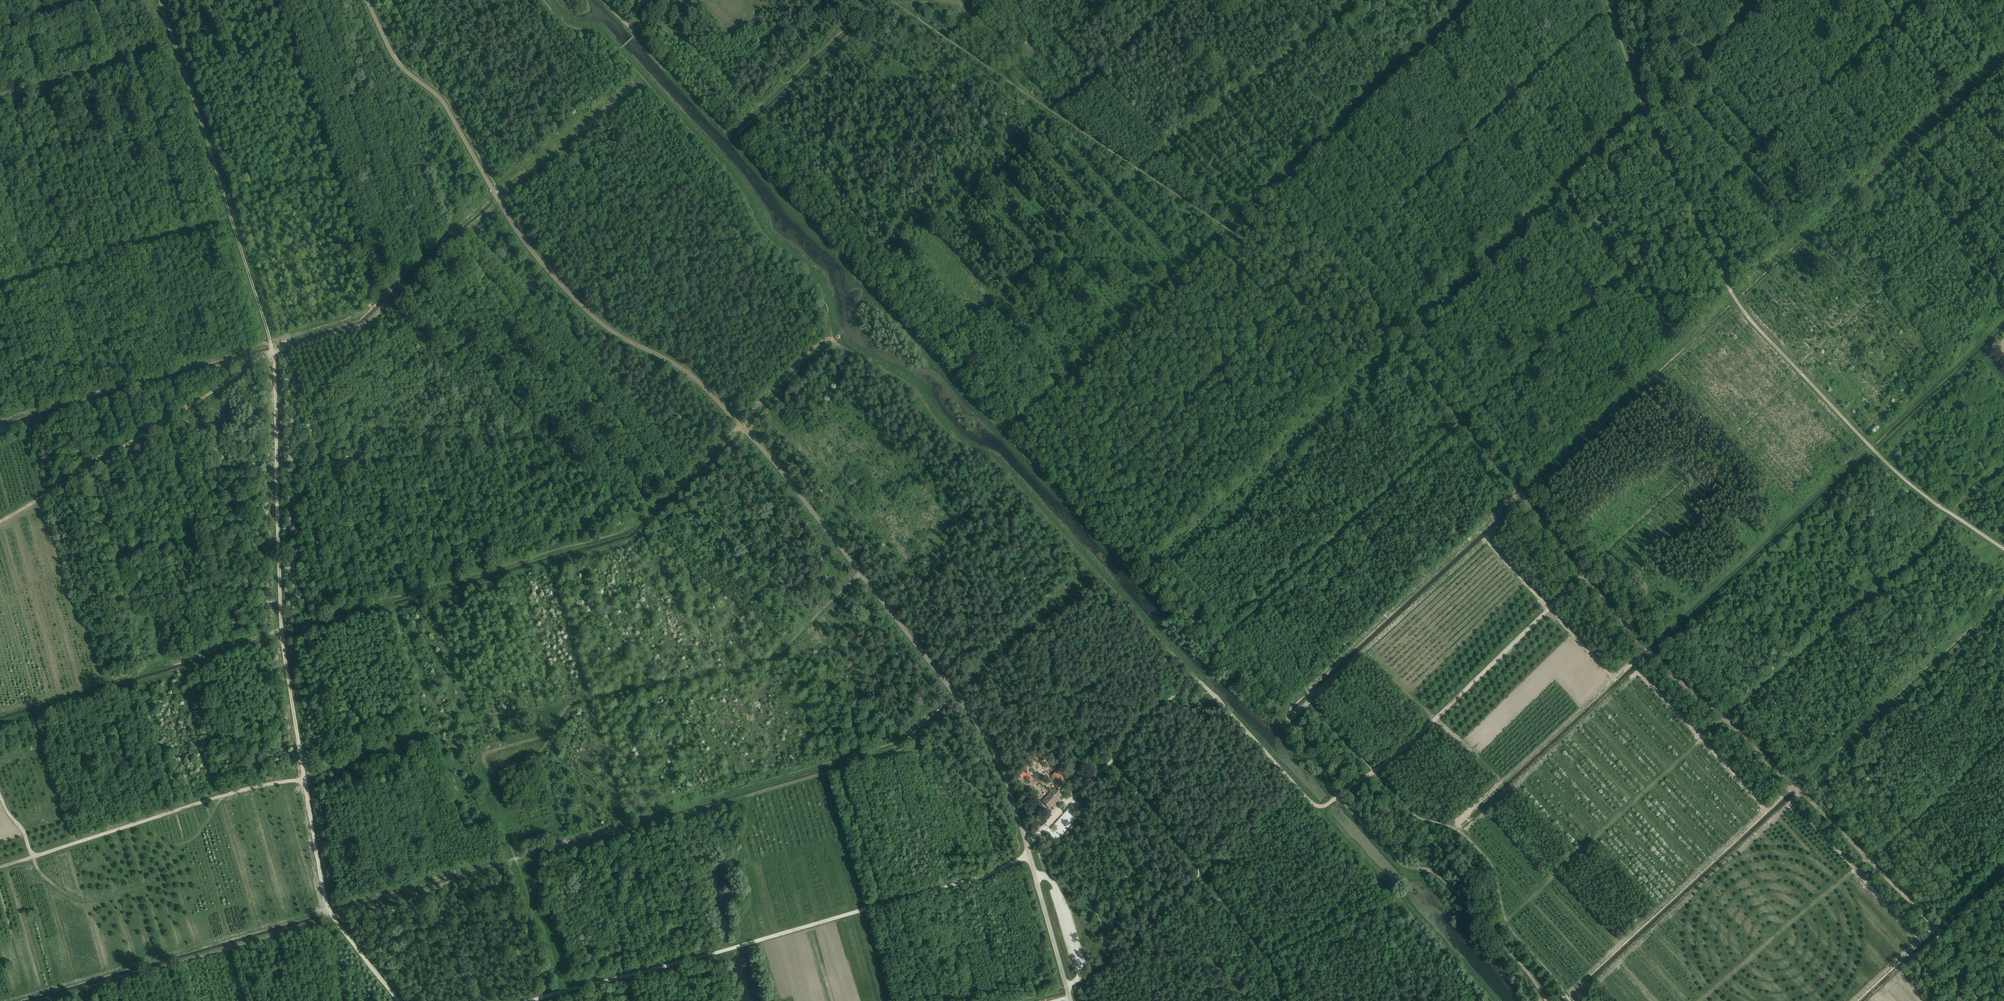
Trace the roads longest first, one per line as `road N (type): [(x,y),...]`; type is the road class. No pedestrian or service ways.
road 1 (unclassified): [(1070,1000),(1013,801),(973,719),(781,472),(705,389),(604,325),(544,266),(441,100),(396,60),(366,0)]
road 2 (track): [(160,0),(272,348),(282,635),(324,893),(341,929),(398,1000)]
road 3 (track): [(933,357),(1130,568),(1195,612),(1310,743),(1337,797),(1399,861),(1442,879),(1547,1000)]
road 4 (track): [(1249,733),(1313,804),(1329,804),(1418,738),(1801,374)]
road 5 (track): [(1506,921),(1724,721),(1933,546),(1950,513)]
road 6 (track): [(1869,859),(1656,659),(1461,423)]
road 7 (track): [(1197,680),(997,463),(952,438),(912,386),(834,340),(827,311)]
road 8 (track): [(860,573),(768,660),(578,701),(535,755),(497,767),(485,762),(490,752),(549,734)]
road 9 (track): [(578,988),(895,902),(1029,855)]
road 10 (track): [(1796,368),(1730,290),(1643,105),(1607,0)]
road 11 (track): [(827,311),(811,275),(763,233),(733,178),(618,50)]
road 12 (track): [(220,796),(199,834),(167,850),(149,883),(85,901),(40,872),(0,796)]
road 13 (track): [(0,523),(273,355)]
road 14 (track): [(305,779),(229,793),(0,868)]
road 15 (track): [(305,779),(410,739),(574,702)]
road 16 (track): [(2003,549),(1904,479),(1801,374)]
road 17 (track): [(1319,807),(1399,899),(1267,958)]
road 18 (track): [(1140,171),(948,341)]
road 19 (track): [(231,218),(0,286)]
road 20 (track): [(0,432),(161,384),(173,387),(186,408)]
road 21 (track): [(1869,859),(1937,929),(1979,1000)]
road 22 (track): [(1355,0),(1213,110)]
road 23 (track): [(1869,859),(2003,740)]
road 24 (track): [(1069,800),(1146,717),(1197,680)]
road 25 (track): [(861,25),(734,141)]
road 26 (track): [(1399,899),(1494,1000)]

